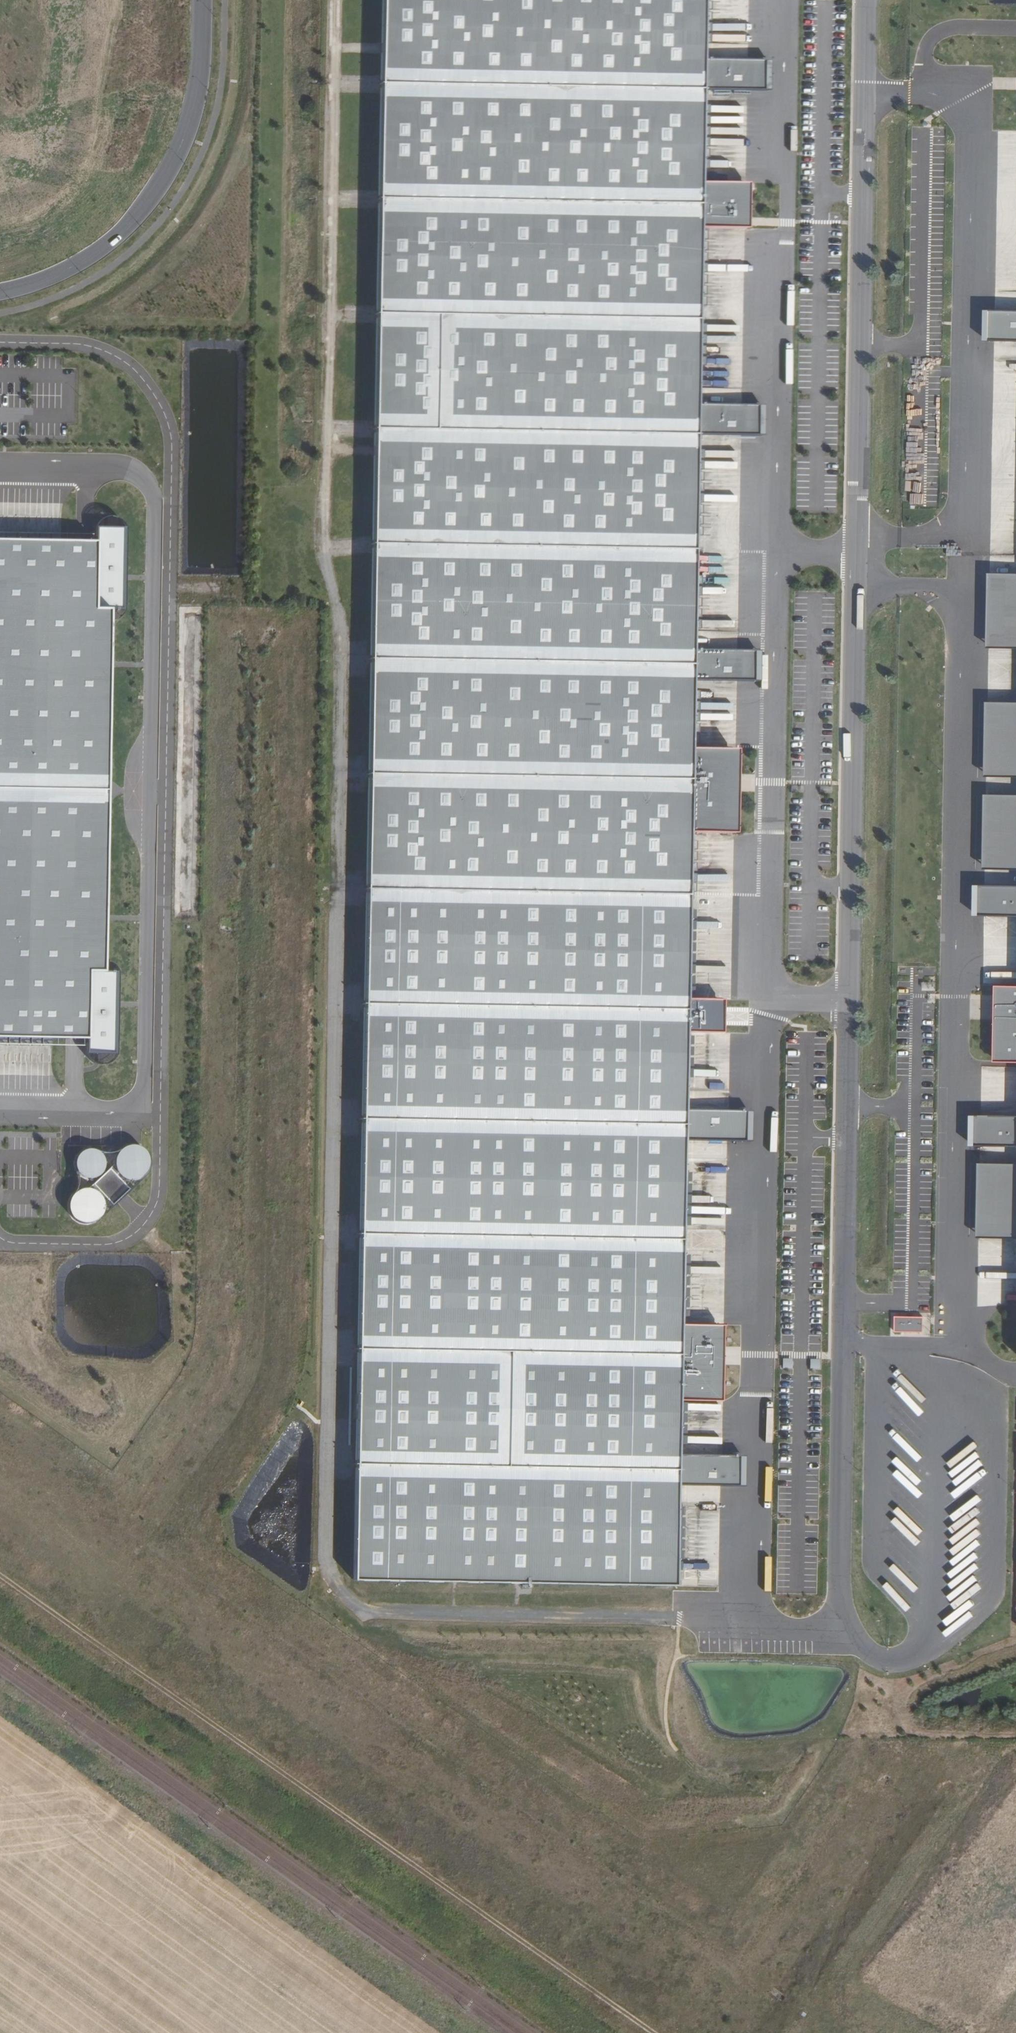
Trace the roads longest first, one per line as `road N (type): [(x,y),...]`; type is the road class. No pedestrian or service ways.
road 1 (unclassified): [(0,290),(80,261),(160,184),(198,83),(201,0)]

